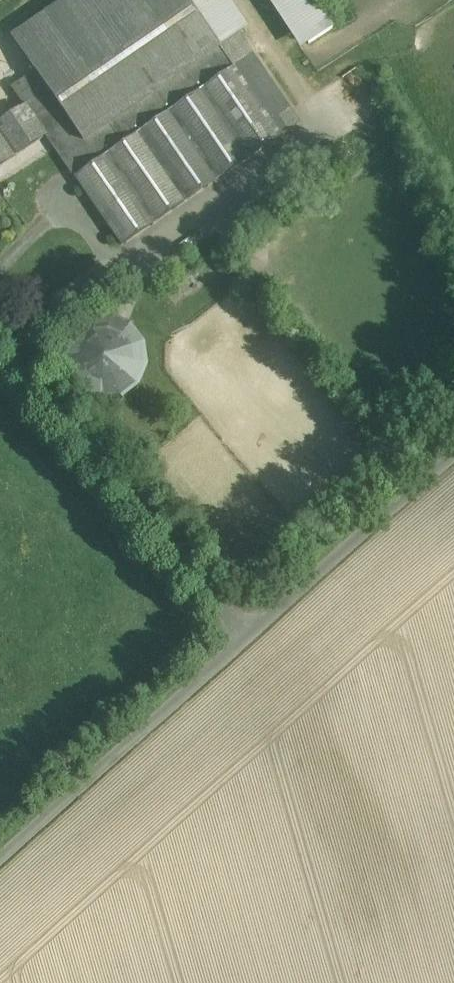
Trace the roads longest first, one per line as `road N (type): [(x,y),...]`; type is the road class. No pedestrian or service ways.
road 1 (unclassified): [(0,847),(453,450)]
road 2 (track): [(244,630),(0,339)]
road 3 (track): [(247,0),(318,113),(318,132),(167,242)]

